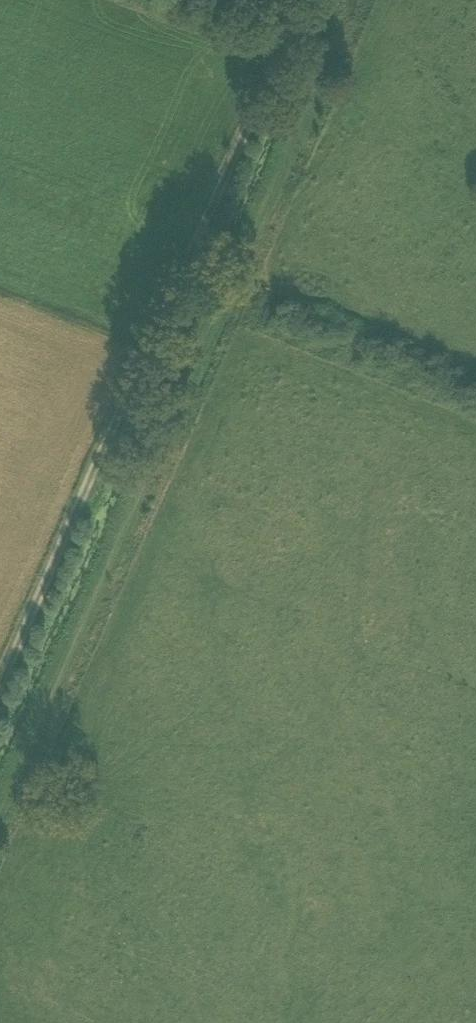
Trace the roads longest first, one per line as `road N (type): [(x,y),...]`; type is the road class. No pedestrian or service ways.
road 1 (track): [(0,689),(304,0)]
road 2 (track): [(0,801),(222,298)]

